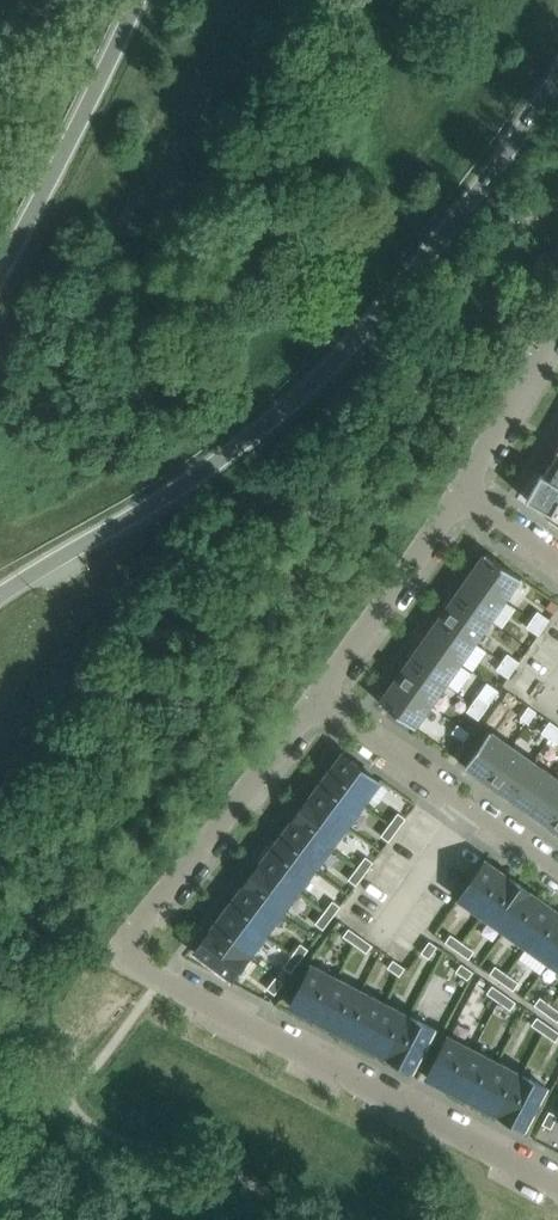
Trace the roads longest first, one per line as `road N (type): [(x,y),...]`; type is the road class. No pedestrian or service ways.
road 1 (residential): [(315,699),(135,930),(132,951),(151,975),(557,1188)]
road 2 (tertiary): [(0,596),(228,453),(388,305),(557,73)]
road 3 (tertiary): [(139,0),(0,286)]
road 4 (residential): [(557,873),(315,699)]
road 5 (residential): [(458,495),(315,699)]
road 6 (residential): [(557,323),(458,495)]
road 7 (residential): [(458,495),(557,565)]

